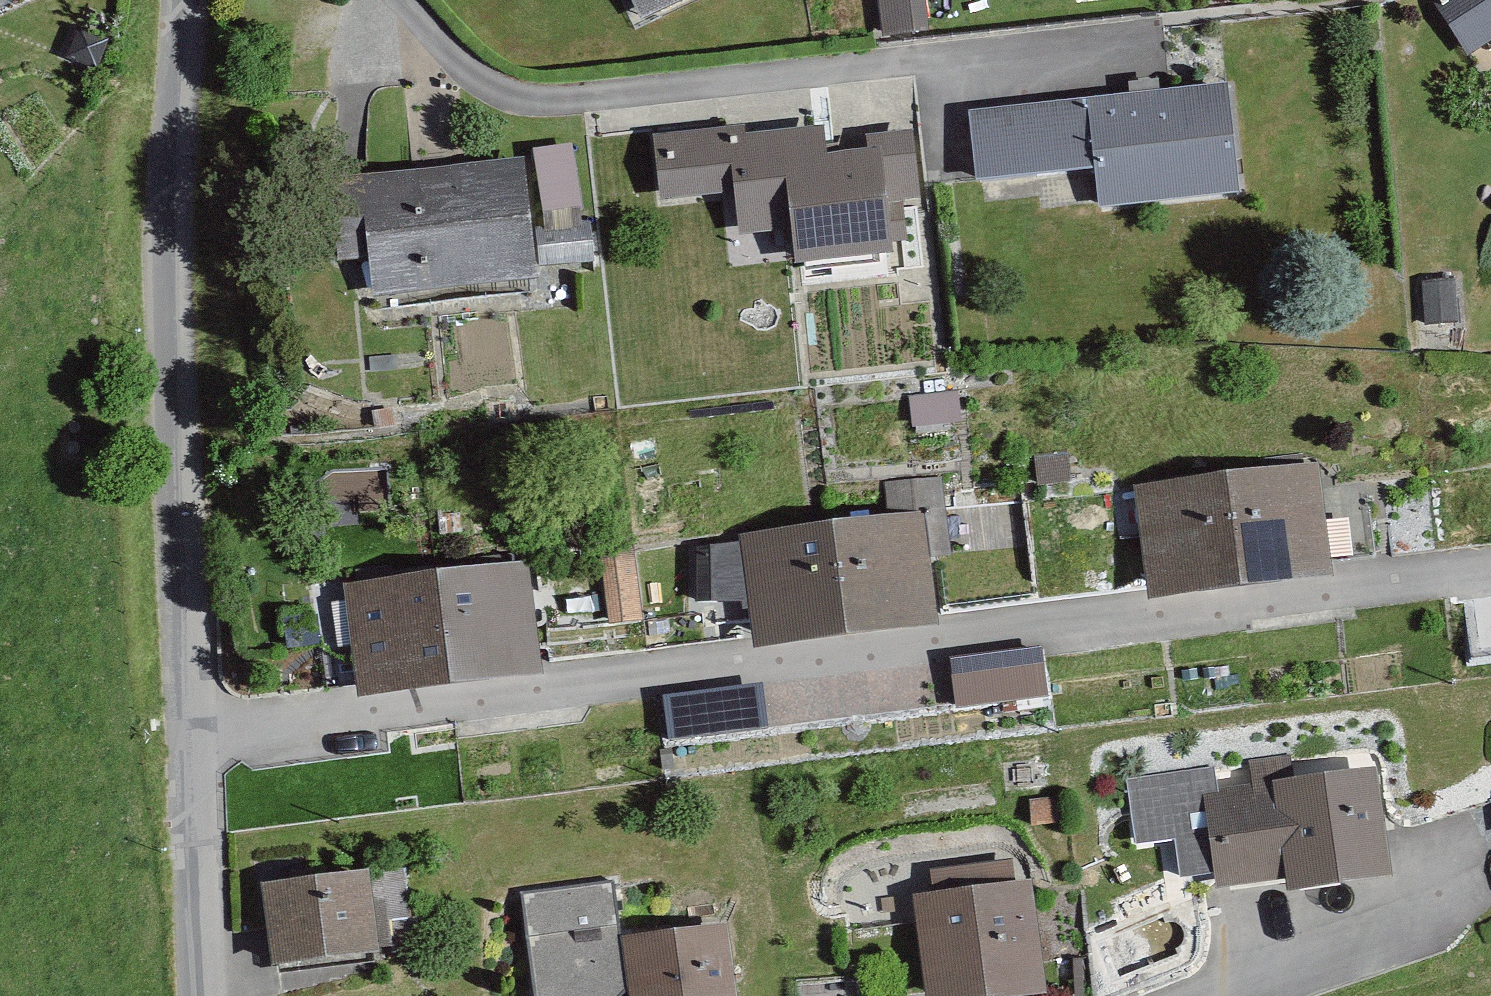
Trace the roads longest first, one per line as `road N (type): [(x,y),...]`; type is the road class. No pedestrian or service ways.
road 1 (residential): [(182,737),(1490,586)]
road 2 (residential): [(412,0),(475,80),(594,94),(1153,41)]
road 3 (unclassified): [(182,737),(173,582),(171,0)]
road 4 (residential): [(1182,995),(1490,885)]
road 5 (unclassified): [(196,995),(182,737)]

